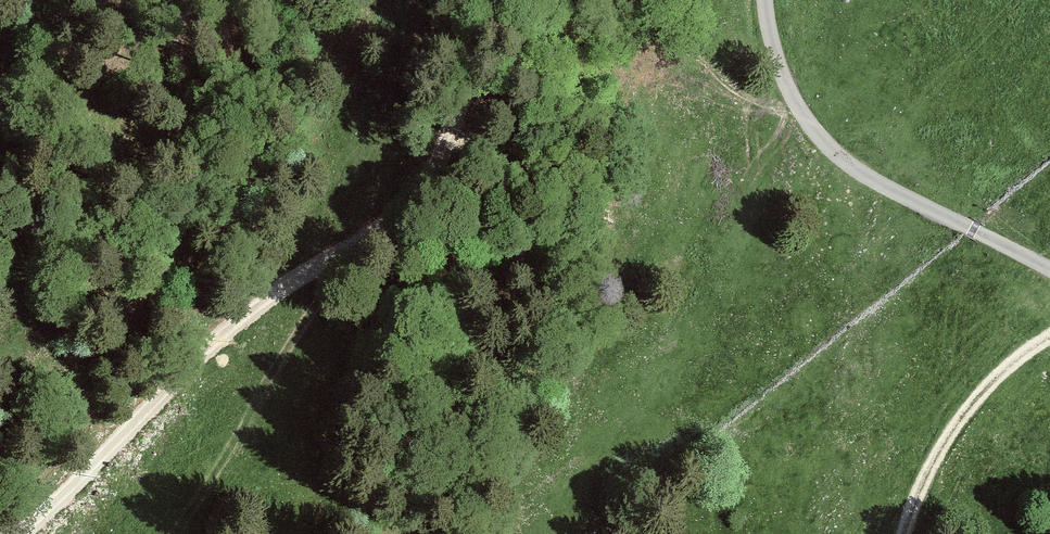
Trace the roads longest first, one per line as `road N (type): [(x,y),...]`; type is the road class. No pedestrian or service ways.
road 1 (track): [(14,533),(226,332),(366,239),(423,187),(458,112),(469,32),(465,0)]
road 2 (unclassified): [(1049,271),(877,182),(826,145),(785,80),(764,0)]
road 3 (track): [(180,533),(283,378),(331,262)]
road 4 (track): [(1049,341),(994,378),(949,435),(905,533)]

